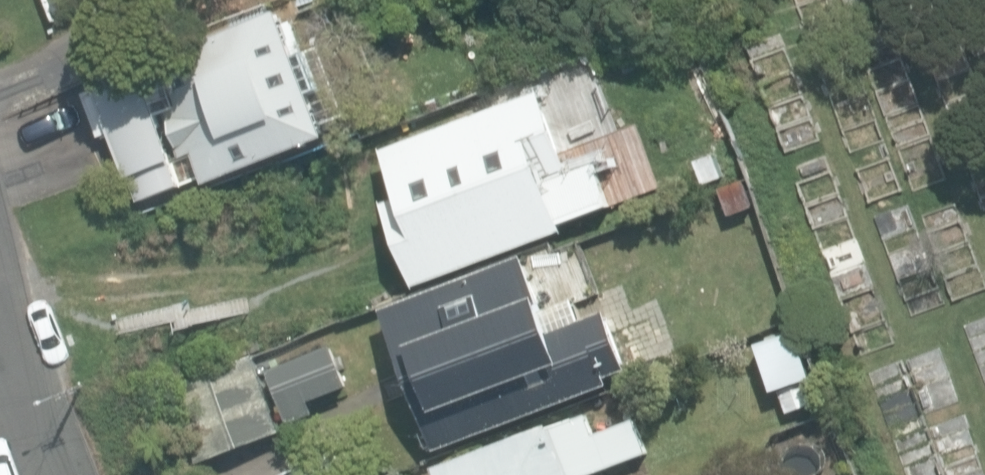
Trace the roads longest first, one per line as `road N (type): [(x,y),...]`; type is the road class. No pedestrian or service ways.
road 1 (residential): [(52,474),(0,332)]

